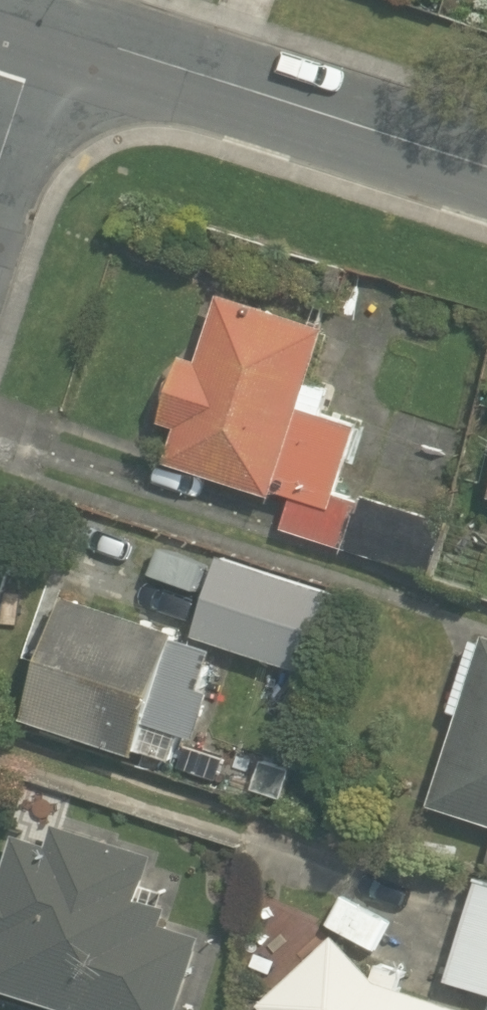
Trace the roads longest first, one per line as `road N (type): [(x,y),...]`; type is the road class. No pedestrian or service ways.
road 1 (tertiary): [(40,28),(486,171)]
road 2 (residential): [(40,28),(0,152)]

